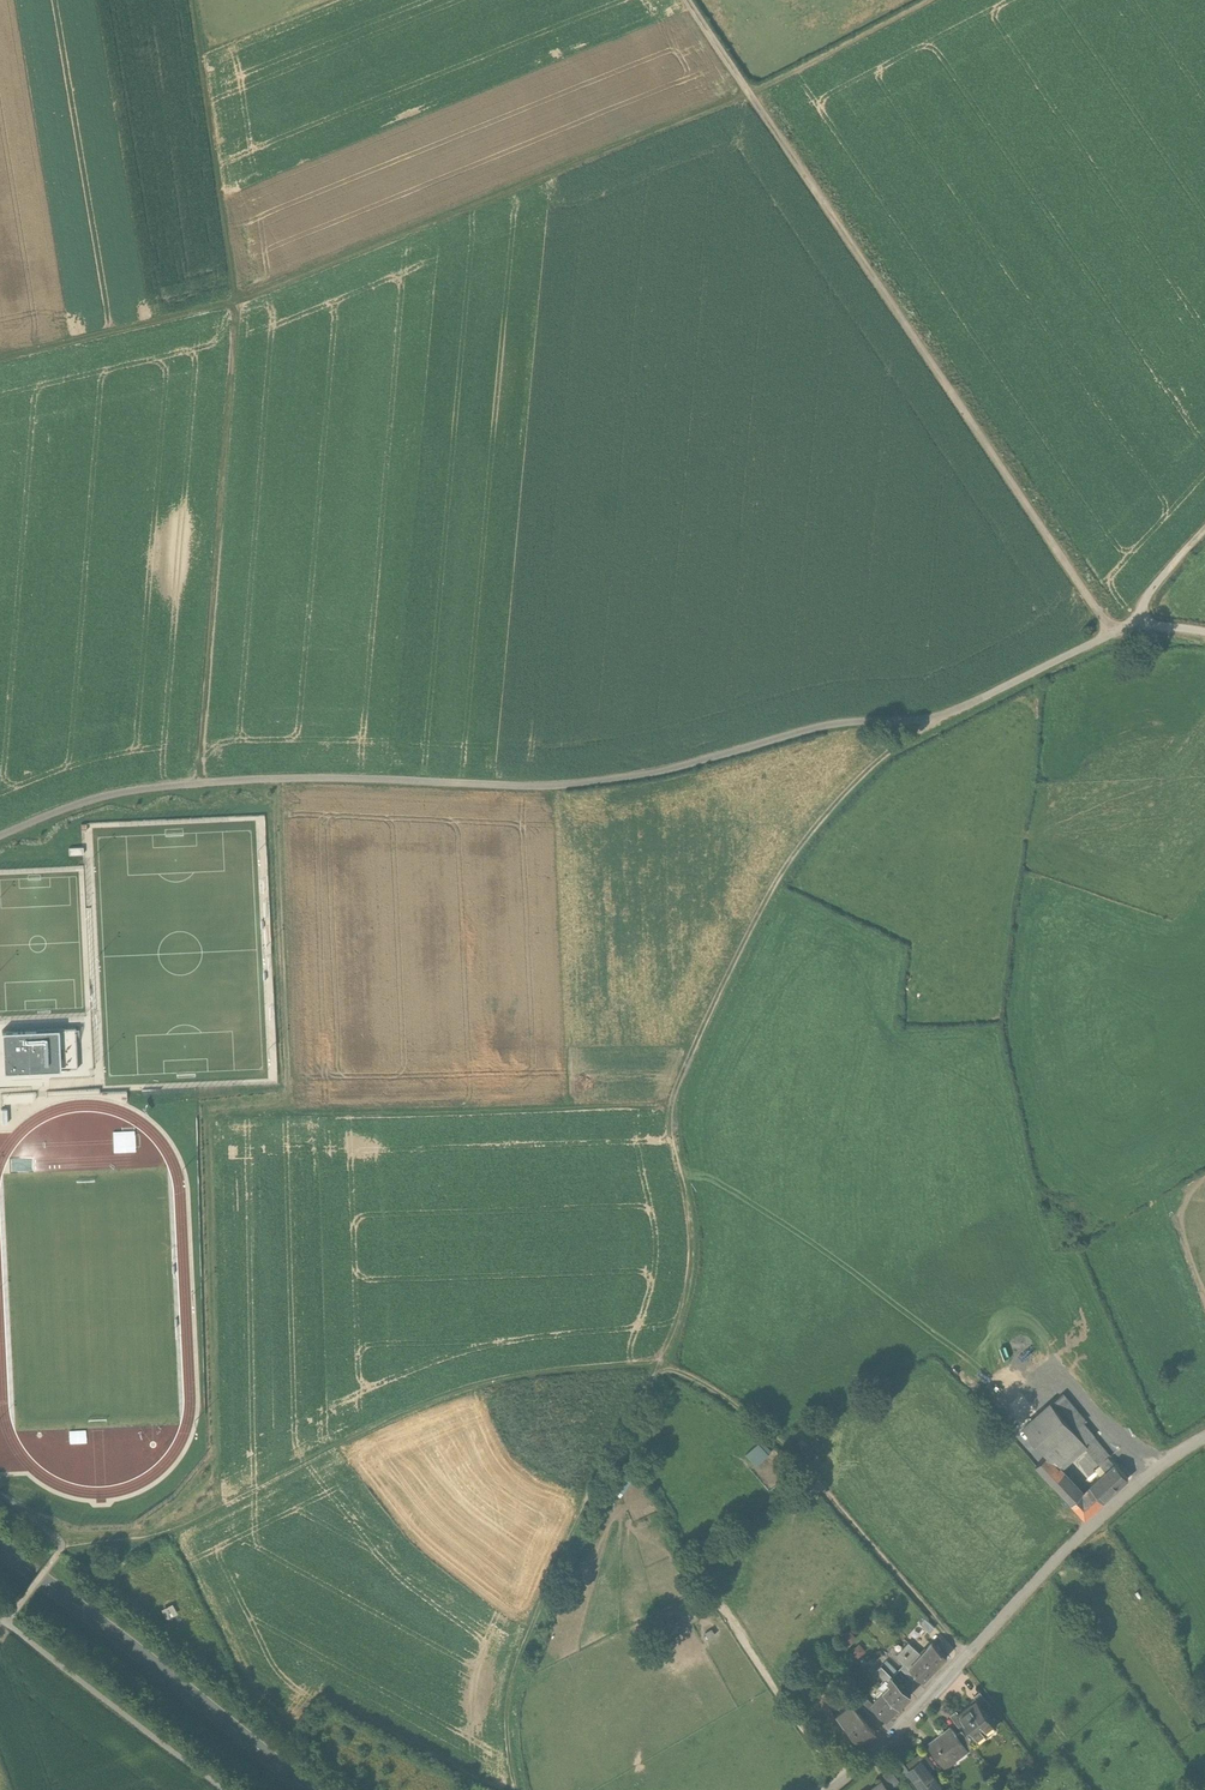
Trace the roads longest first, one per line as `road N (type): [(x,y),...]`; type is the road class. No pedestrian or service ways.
road 1 (track): [(514,1789),(510,1718),(537,1625),(671,1342),(688,1281),(690,1226),(670,1136),(685,1069),(798,851),(851,791),(938,719)]
road 2 (track): [(968,1657),(776,1439),(739,1406),(660,1367),(548,1373),(465,1390),(186,1525),(62,1548)]
road 3 (track): [(933,0),(750,94),(248,299),(0,359)]
road 4 (track): [(938,719),(834,725),(707,761),(574,785),(346,778),(142,789),(0,836)]
road 5 (track): [(202,784),(236,303),(190,0)]
road 6 (track): [(687,0),(1115,634)]
road 7 (unclassified): [(1204,1438),(1087,1532),(883,1747),(829,1789)]
road 8 (track): [(672,1105),(208,1121)]
road 9 (track): [(214,1510),(208,1121)]
road 10 (secondary): [(0,1554),(297,1789)]
road 11 (track): [(938,719),(1132,621)]

